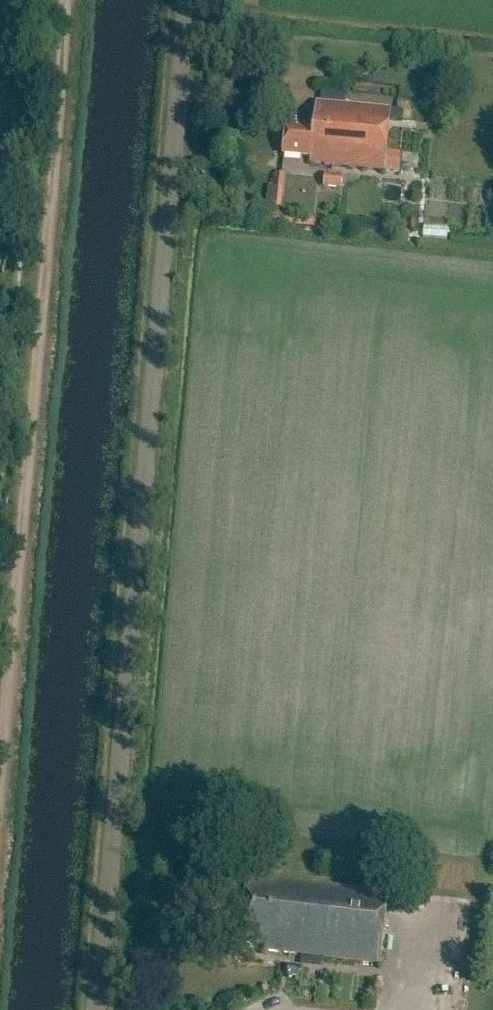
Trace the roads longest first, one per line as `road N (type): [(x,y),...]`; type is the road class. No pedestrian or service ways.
road 1 (unclassified): [(97,1009),(185,0)]
road 2 (track): [(78,0),(0,900)]

